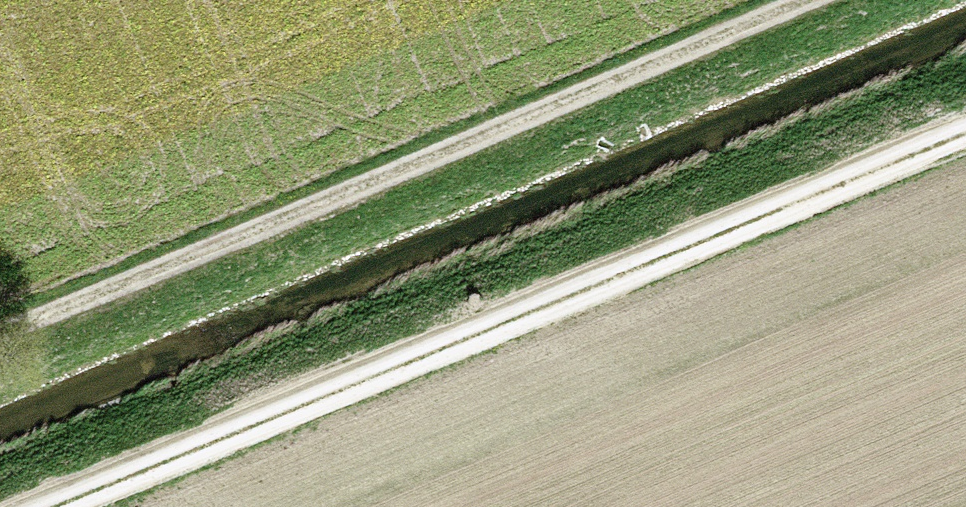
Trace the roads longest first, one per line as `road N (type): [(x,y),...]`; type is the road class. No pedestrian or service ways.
road 1 (track): [(965,138),(72,506)]
road 2 (track): [(0,328),(784,0)]

